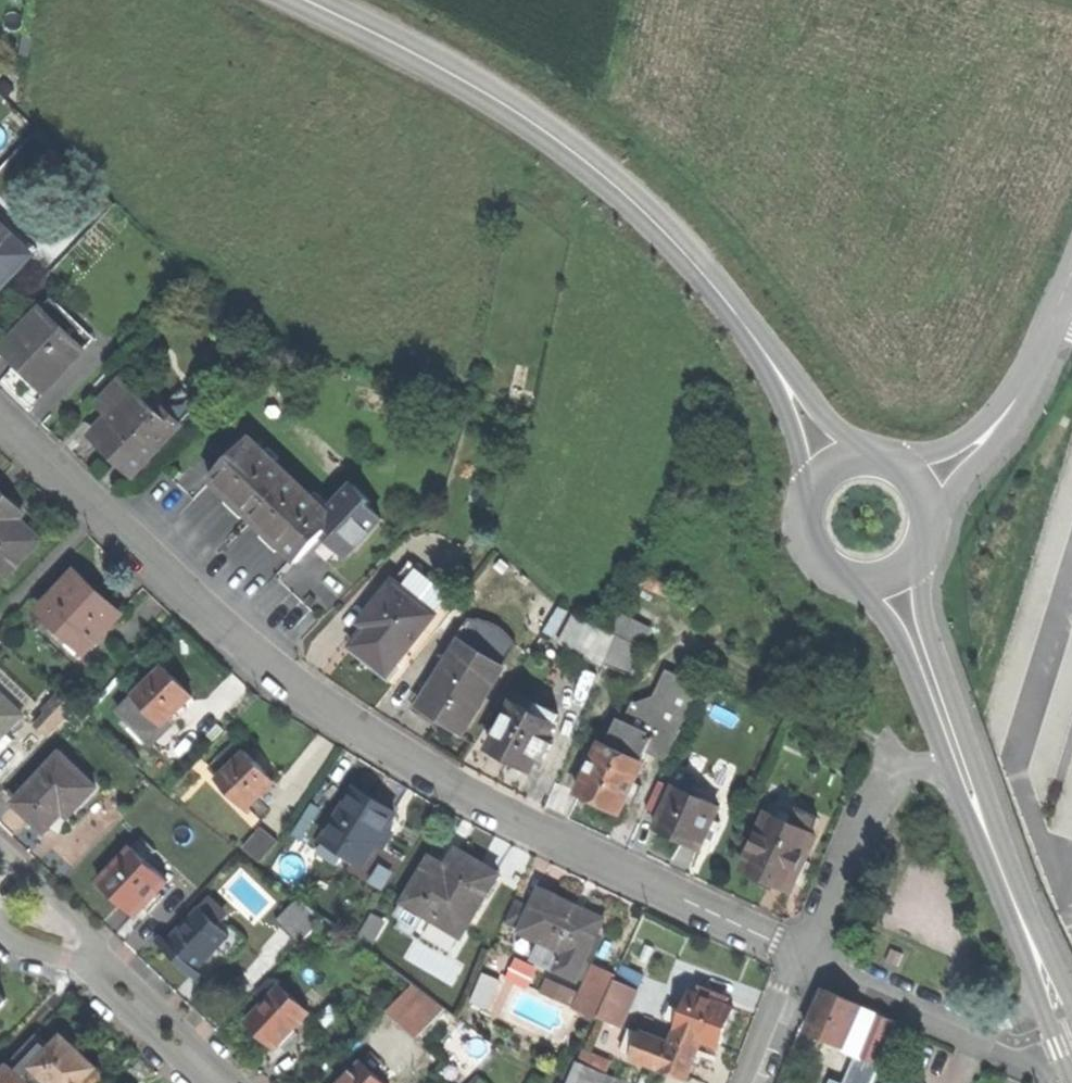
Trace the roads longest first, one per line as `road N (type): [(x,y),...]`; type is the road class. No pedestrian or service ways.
road 1 (residential): [(0,415),(277,676),(463,795),(804,959)]
road 2 (secondary): [(299,0),(500,104),(597,174),(686,258),(770,367),(825,456)]
road 3 (secondary): [(931,701),(1070,1040)]
road 4 (residential): [(804,959),(931,701)]
road 5 (residential): [(1070,1040),(1038,1022),(971,1029),(804,959)]
road 6 (unclassified): [(925,486),(1026,393),(1071,277)]
road 7 (secondary): [(825,456),(794,502),(797,538),(827,574),(864,584),(888,579)]
road 8 (residential): [(107,977),(143,994),(238,1082)]
road 9 (residential): [(0,878),(107,977)]
road 10 (residential): [(198,1082),(123,1011),(107,977)]
road 11 (residential): [(752,1082),(804,959)]
road 12 (secondary): [(888,579),(931,701)]

